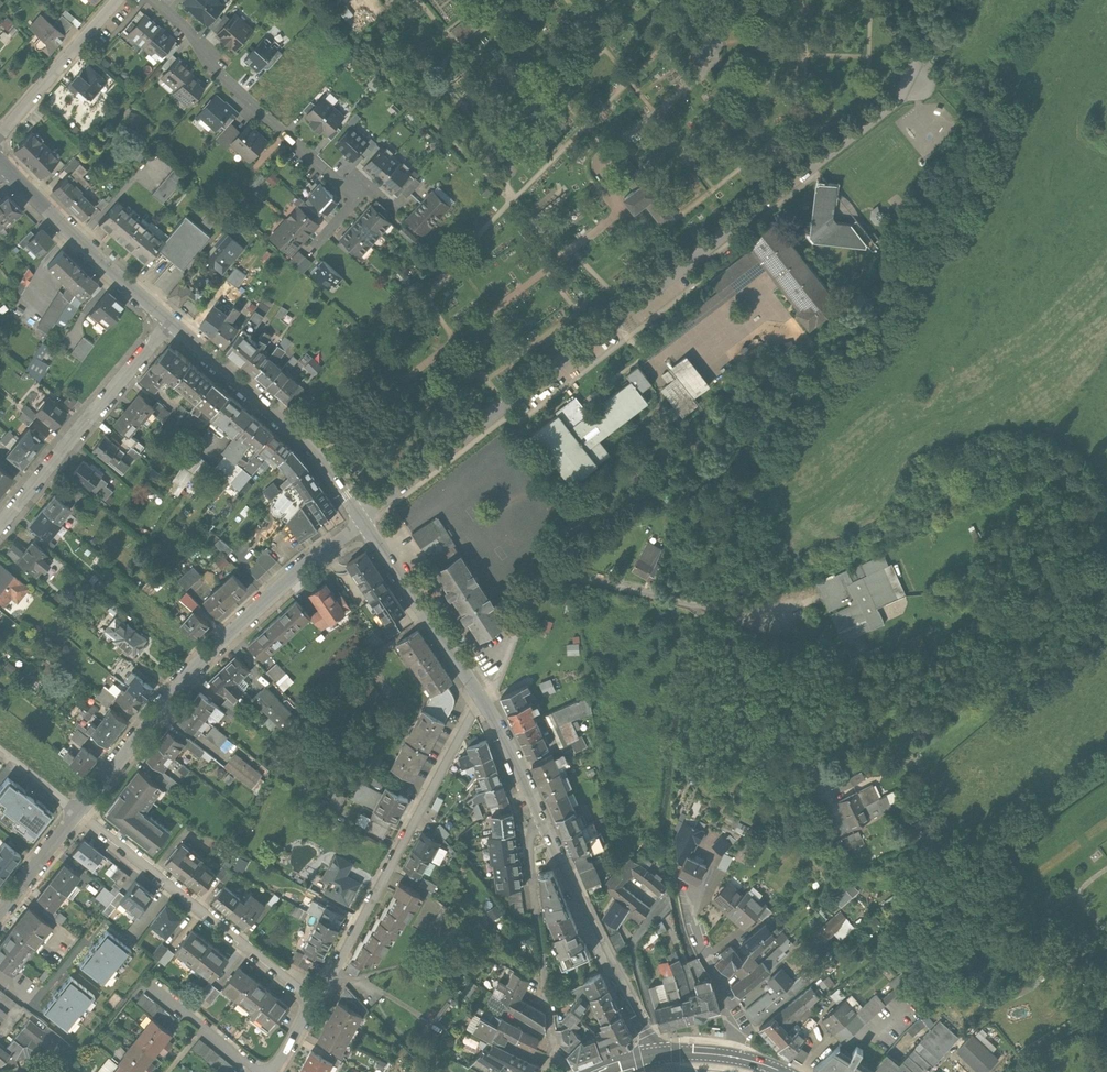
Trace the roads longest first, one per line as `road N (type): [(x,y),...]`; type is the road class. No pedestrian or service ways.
road 1 (residential): [(917,80),(363,522)]
road 2 (track): [(1106,301),(957,411),(783,523),(696,605)]
road 3 (residential): [(78,814),(197,665),(303,565),(363,522)]
road 4 (tertiary): [(656,1055),(481,700)]
road 5 (residential): [(314,1001),(481,700)]
road 6 (residential): [(314,1001),(78,814)]
road 7 (residential): [(481,700),(546,581),(572,577),(696,605)]
road 8 (residential): [(153,0),(191,31),(221,77),(341,184),(356,188)]
road 9 (tertiary): [(363,522),(288,425),(170,323)]
road 10 (residential): [(696,605),(737,643),(736,688),(750,716),(817,776),(843,824)]
road 11 (residential): [(0,525),(170,323)]
road 12 (tertiary): [(170,323),(6,168)]
road 13 (tertiary): [(481,700),(363,522)]
road 14 (track): [(888,0),(917,80),(979,0)]
road 15 (residential): [(735,1057),(738,1031),(691,921),(690,889)]
road 16 (residential): [(0,133),(117,0)]
road 17 (residential): [(0,912),(78,814)]

